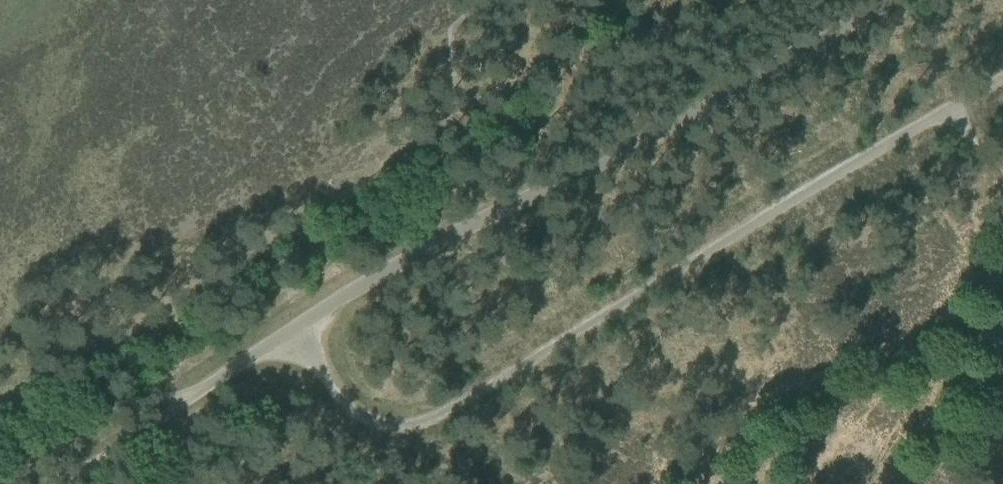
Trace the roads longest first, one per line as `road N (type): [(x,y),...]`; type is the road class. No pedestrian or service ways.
road 1 (unclassified): [(1002,80),(421,423),(403,427),(359,415),(290,328)]
road 2 (unclassified): [(881,0),(290,328)]
road 3 (track): [(189,397),(79,472)]
road 4 (unclassified): [(290,328),(189,397)]

